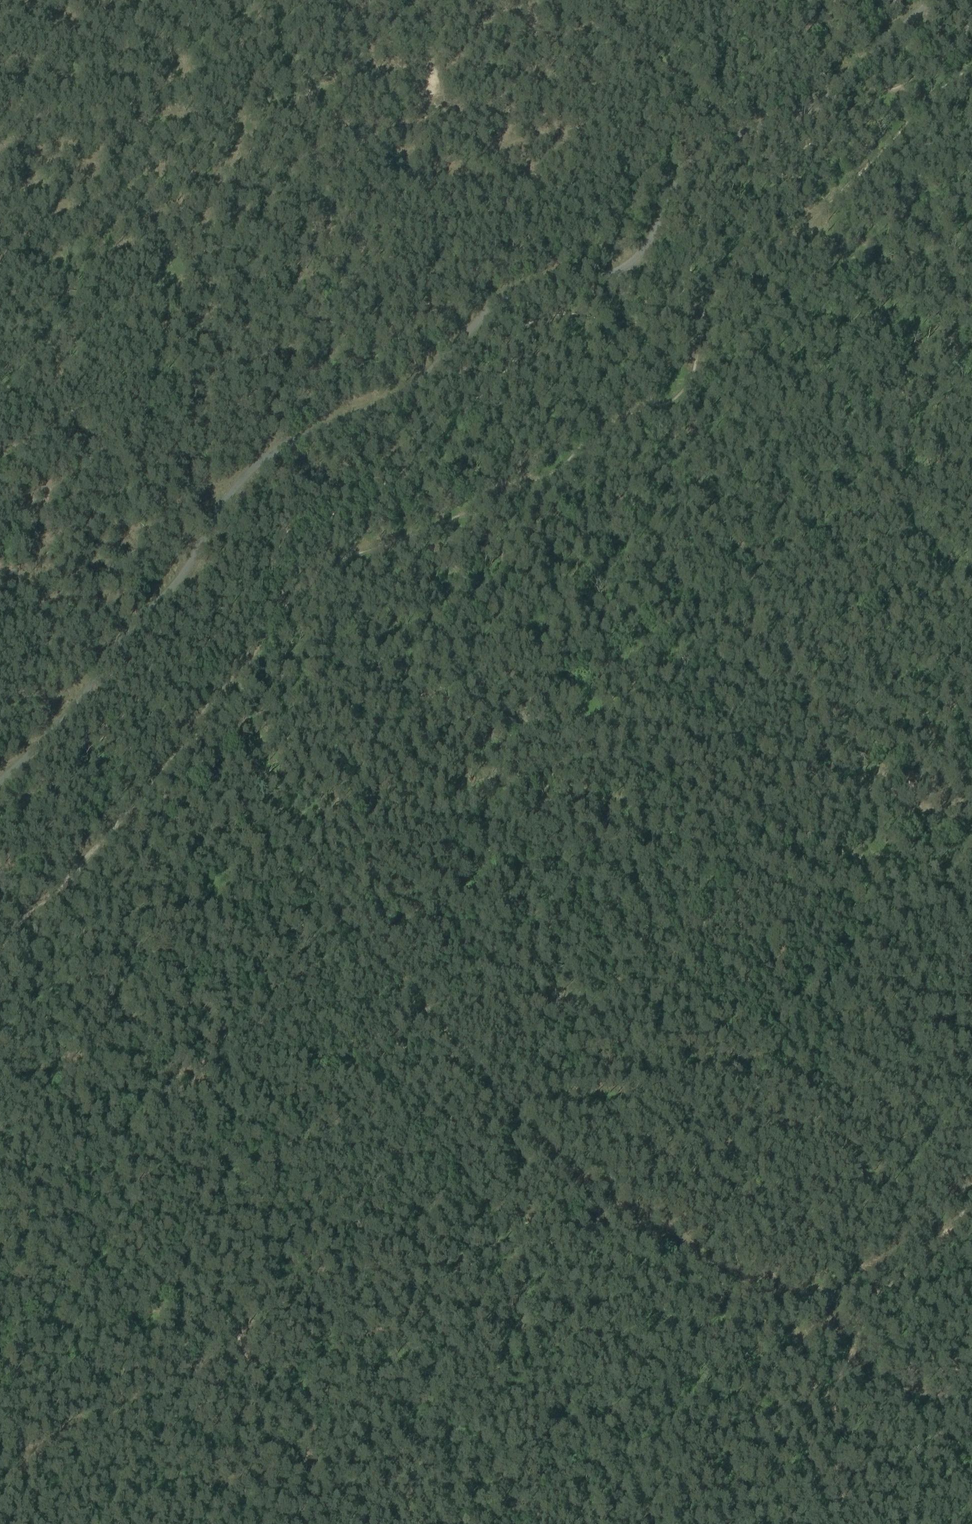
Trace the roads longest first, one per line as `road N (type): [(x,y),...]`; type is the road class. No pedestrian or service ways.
road 1 (track): [(0,780),(78,703),(132,624),(180,578),(253,466),(415,386),(520,290),(636,261),(698,154),(841,87),(931,0)]

